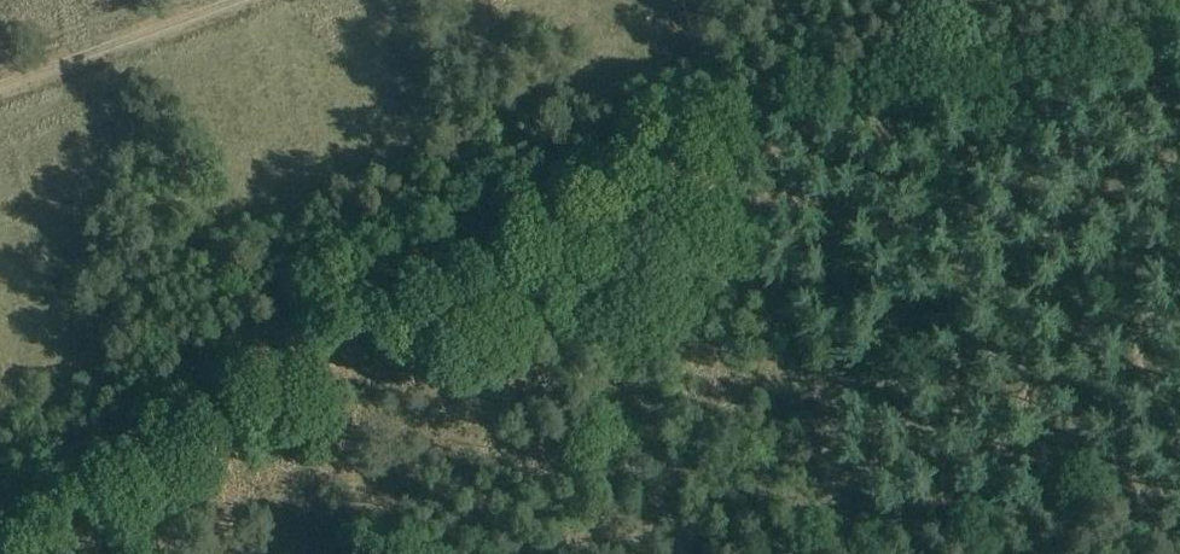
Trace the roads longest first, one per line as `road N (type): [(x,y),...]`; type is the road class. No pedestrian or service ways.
road 1 (track): [(681,0),(819,424),(823,503)]
road 2 (track): [(480,553),(823,503),(822,553)]
road 3 (track): [(1179,487),(1113,488),(1023,528),(903,500),(823,503)]
road 4 (track): [(0,86),(239,0)]

